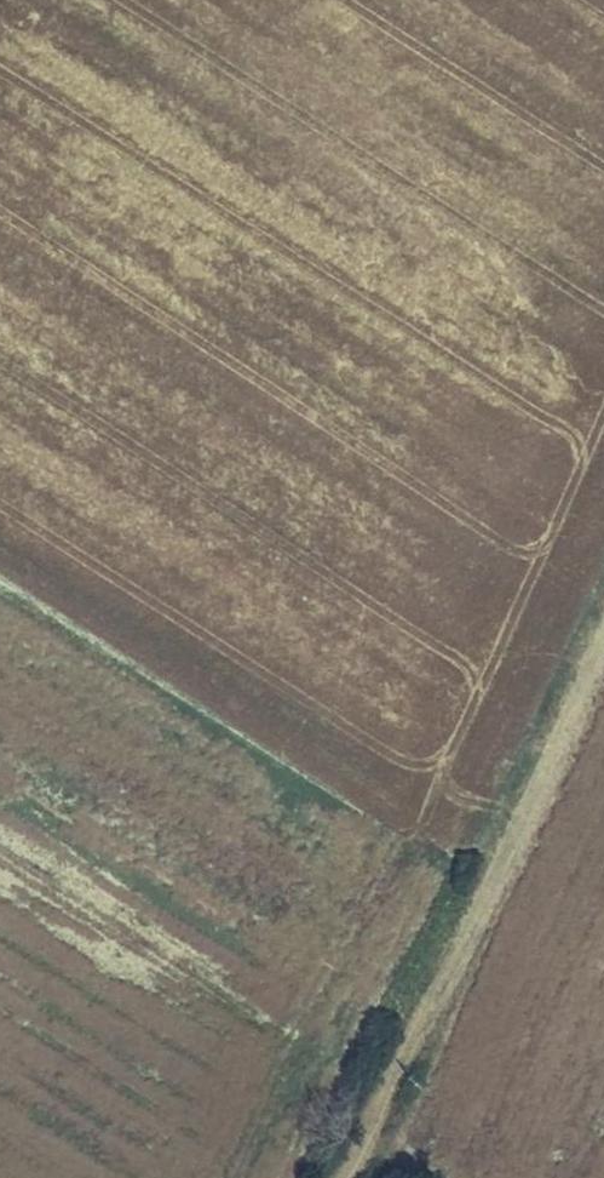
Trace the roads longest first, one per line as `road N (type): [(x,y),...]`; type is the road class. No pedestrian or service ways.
road 1 (track): [(603,620),(359,1177)]

